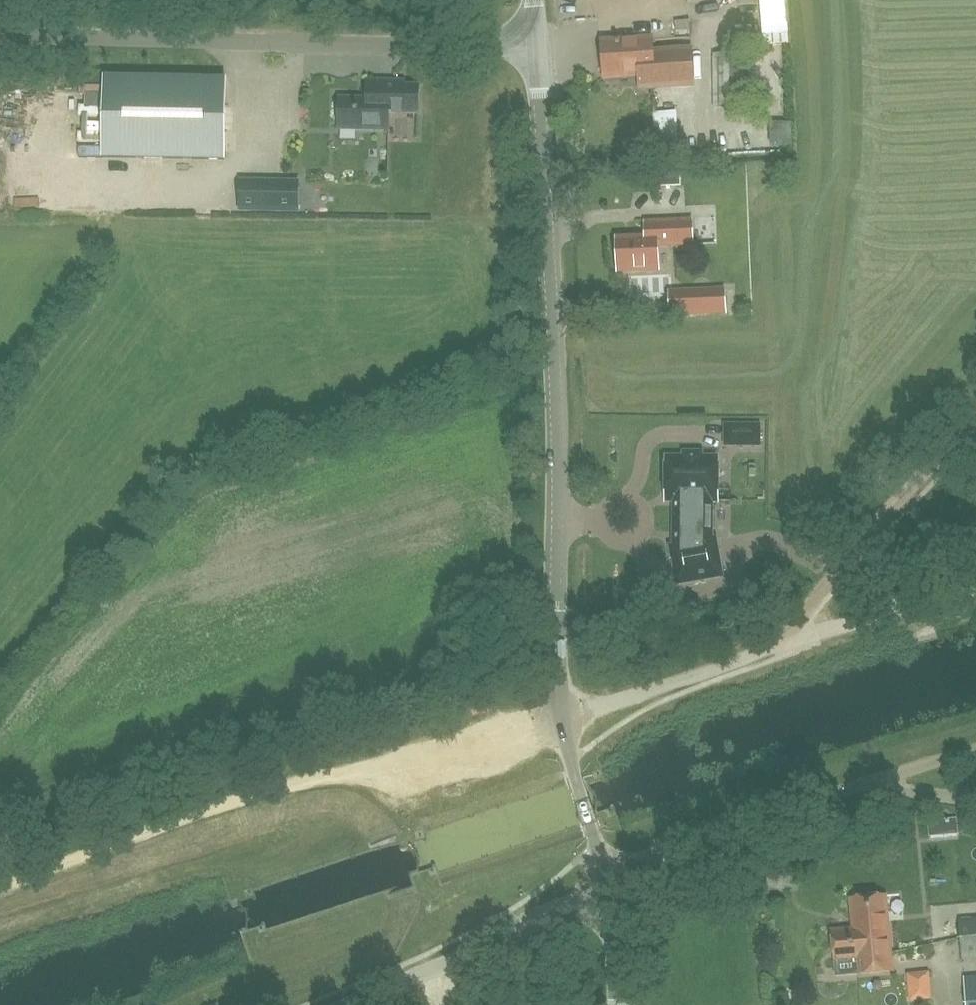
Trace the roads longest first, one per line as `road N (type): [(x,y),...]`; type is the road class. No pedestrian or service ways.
road 1 (tertiary): [(604,866),(561,720),(532,46)]
road 2 (track): [(775,648),(561,720),(286,784),(0,892)]
road 3 (unclassified): [(532,46),(0,37)]
road 4 (unclassified): [(604,866),(975,754)]
road 5 (track): [(775,648),(789,621),(975,419)]
road 6 (track): [(975,588),(775,648)]
road 7 (track): [(441,964),(609,890)]
road 8 (tertiary): [(619,1004),(604,866)]

